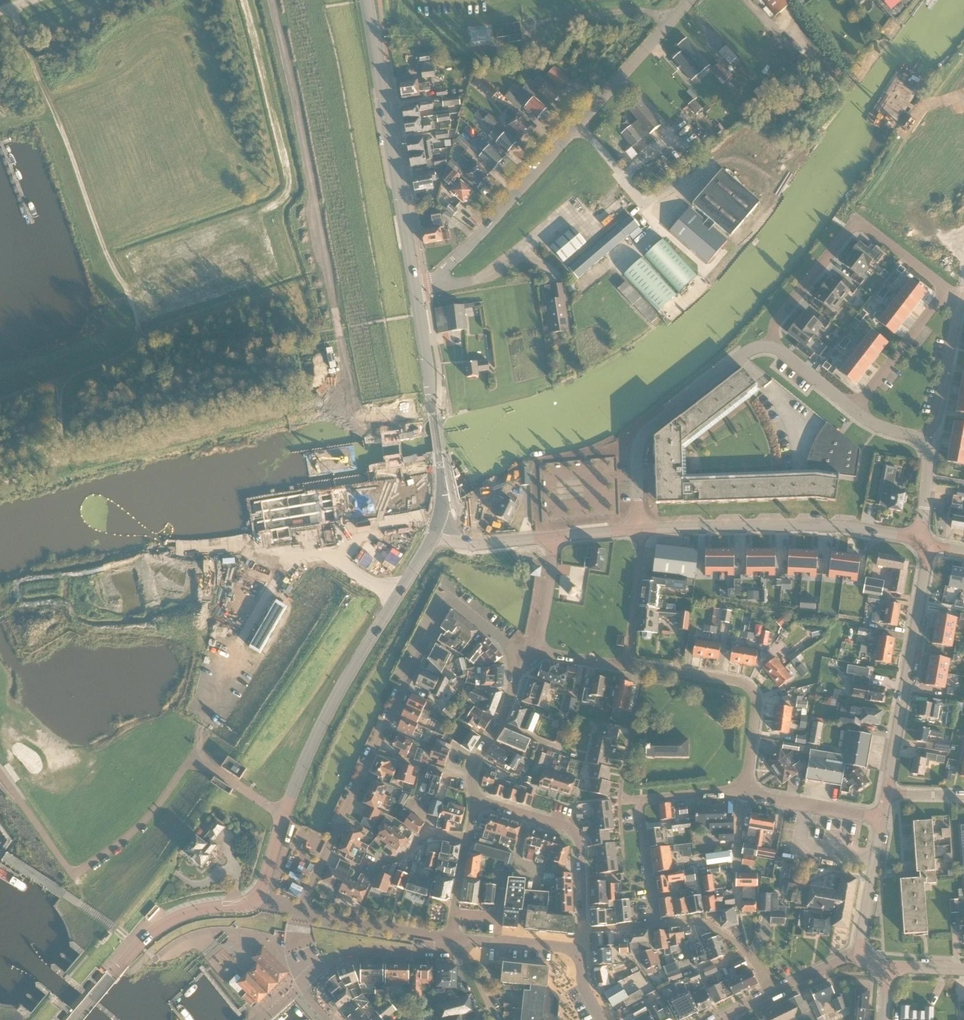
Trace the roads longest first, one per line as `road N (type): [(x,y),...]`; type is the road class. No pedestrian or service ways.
road 1 (residential): [(299,912),(447,595),(512,650)]
road 2 (primary): [(256,899),(317,735),(437,530)]
road 3 (unclassified): [(416,288),(471,243),(691,0)]
road 4 (primary): [(416,288),(367,0)]
road 5 (tertiary): [(920,538),(794,524),(642,531)]
road 6 (residential): [(772,346),(777,320),(857,221),(947,288)]
road 7 (residential): [(642,531),(642,434),(745,353),(772,346)]
road 8 (tertiary): [(886,794),(930,544)]
road 9 (primary): [(437,530),(441,476),(416,288)]
road 10 (residential): [(747,795),(756,698),(743,683),(626,664)]
road 11 (residential): [(656,926),(641,802),(747,795)]
road 12 (primary): [(75,1019),(156,925),(256,899)]
road 13 (residential): [(329,1019),(305,988),(321,966),(364,951),(449,952),(451,937)]
road 14 (residential): [(584,931),(578,837),(476,800)]
road 15 (residential): [(451,937),(299,912)]
road 16 (residential): [(947,288),(854,409)]
road 17 (residential): [(961,294),(932,442)]
road 18 (residential): [(770,993),(746,953),(709,925),(656,926)]
road 19 (tertiary): [(858,953),(882,817)]
road 20 (residential): [(882,817),(747,795)]
road 21 (residential): [(476,800),(471,778),(515,674)]
road 22 (residential): [(626,664),(642,531)]
road 23 (residential): [(577,956),(556,946),(451,937)]

